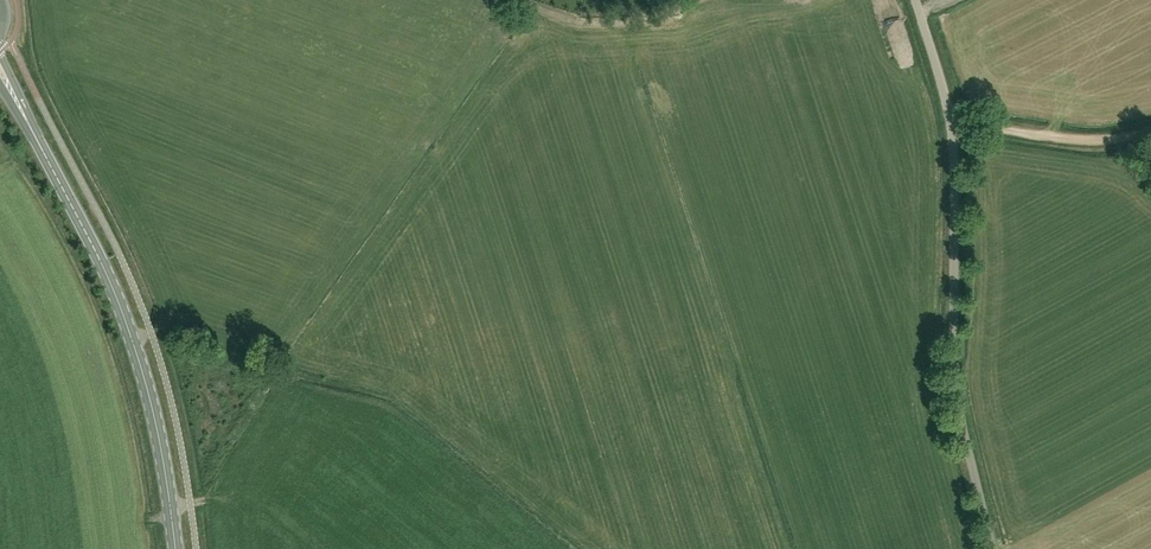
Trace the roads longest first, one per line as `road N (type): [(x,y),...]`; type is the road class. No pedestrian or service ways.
road 1 (unclassified): [(994,548),(956,399),(954,129),(916,0)]
road 2 (primary): [(173,548),(134,347),(0,70)]
road 3 (track): [(1150,129),(1086,141),(953,123)]

